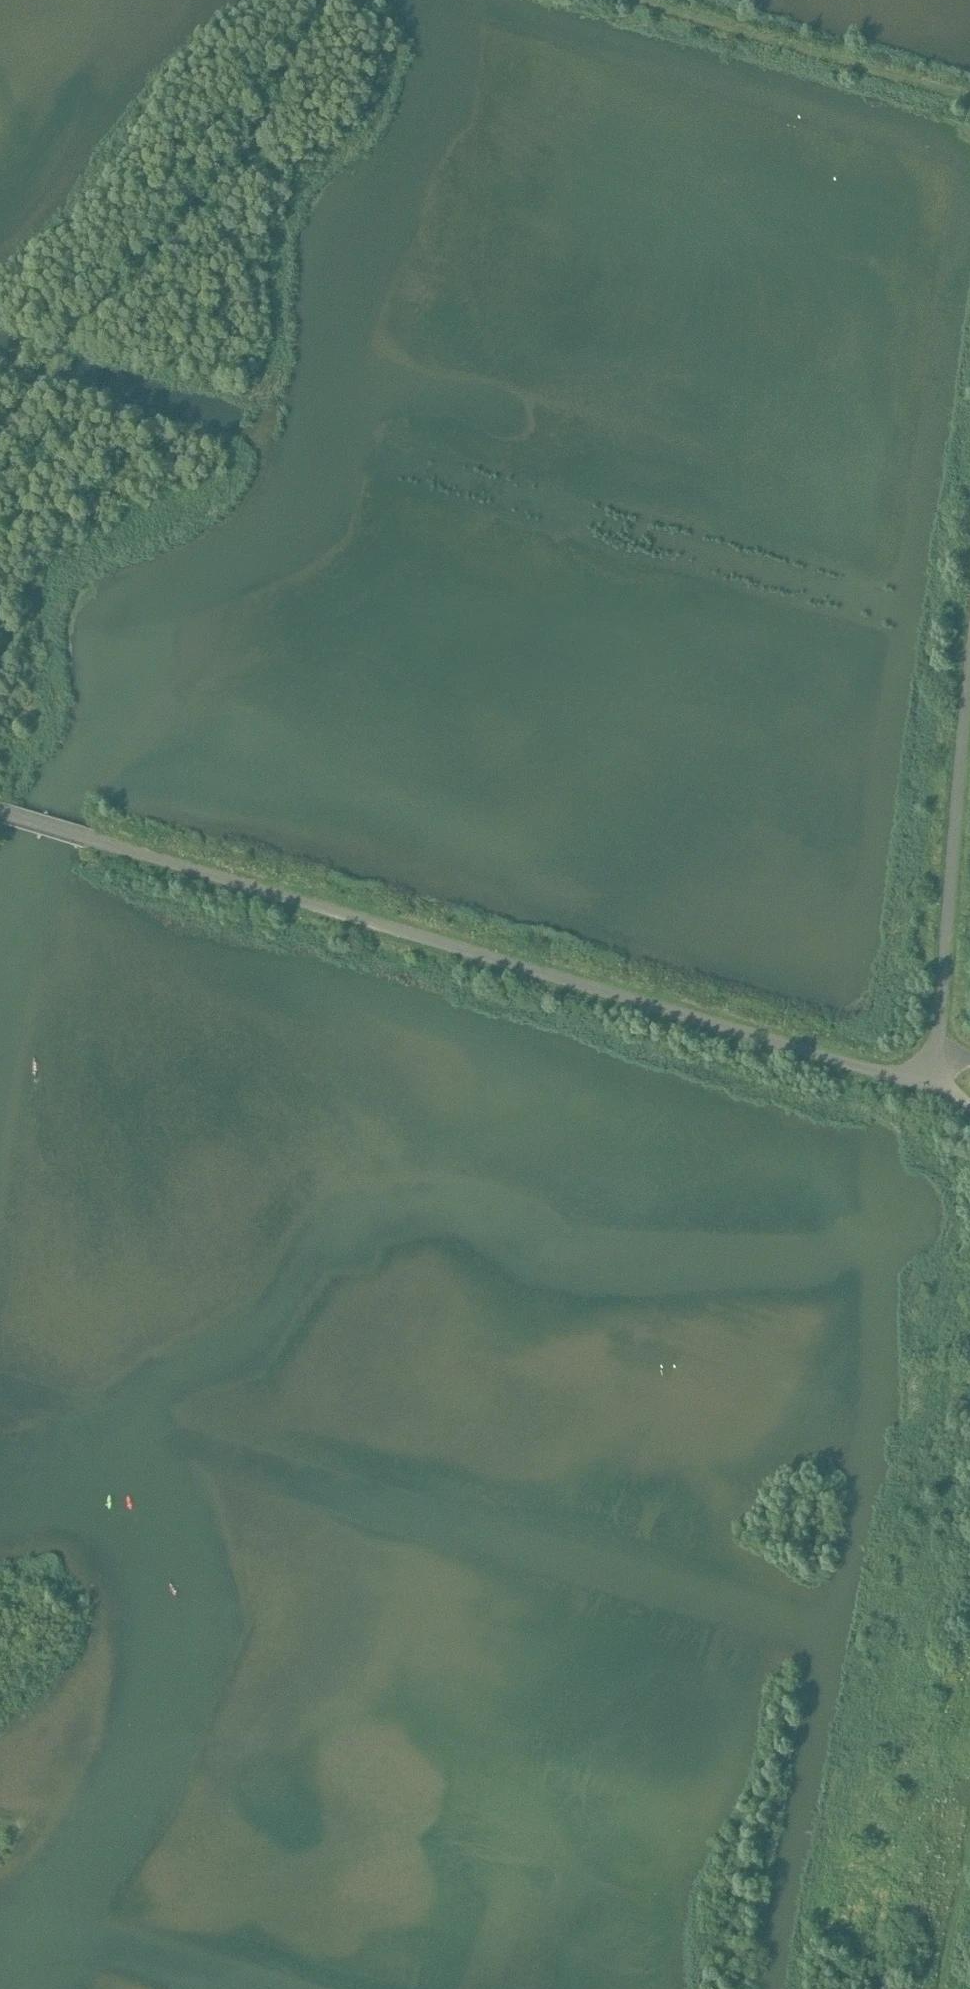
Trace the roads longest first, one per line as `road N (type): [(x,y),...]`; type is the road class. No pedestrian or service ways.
road 1 (track): [(944,1988),(969,1839)]

